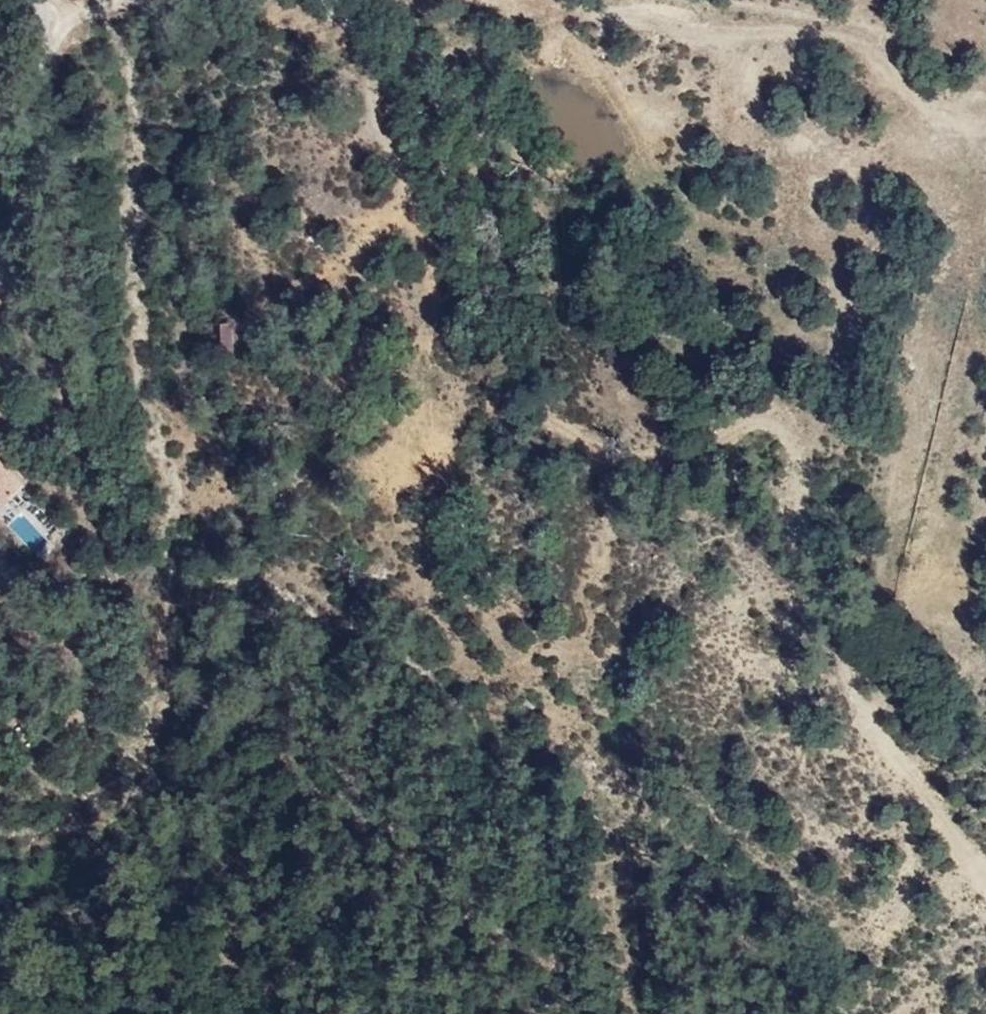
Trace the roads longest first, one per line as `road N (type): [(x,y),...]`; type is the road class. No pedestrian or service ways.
road 1 (track): [(566,0),(712,28),(851,35),(923,100),(969,127),(985,124)]
road 2 (unclassified): [(0,274),(15,257),(34,191),(59,68),(49,0)]
road 3 (track): [(851,684),(945,823),(985,867)]

